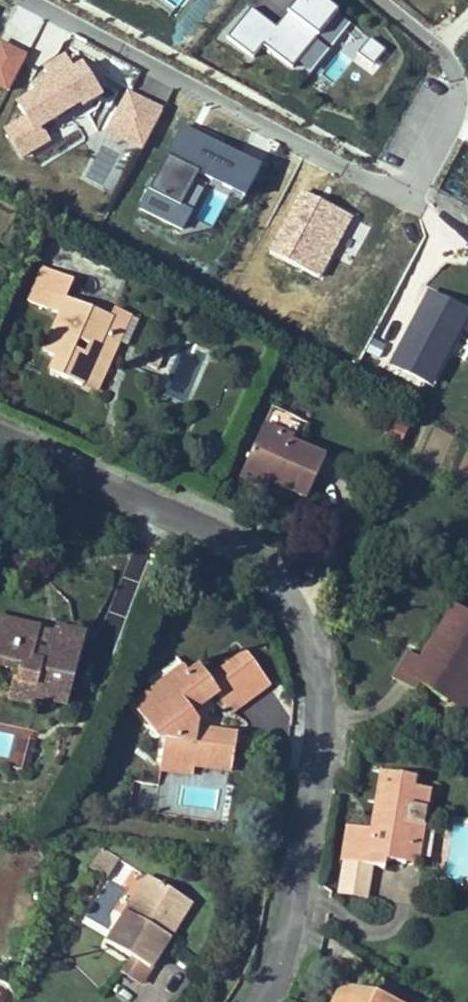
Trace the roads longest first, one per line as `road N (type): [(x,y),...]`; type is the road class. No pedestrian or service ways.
road 1 (residential): [(257,1001),(280,957),(323,730),(310,628),(284,583),(251,548),(0,435)]
road 2 (residential): [(52,0),(375,165),(420,149),(446,77),(435,40),(386,0)]

